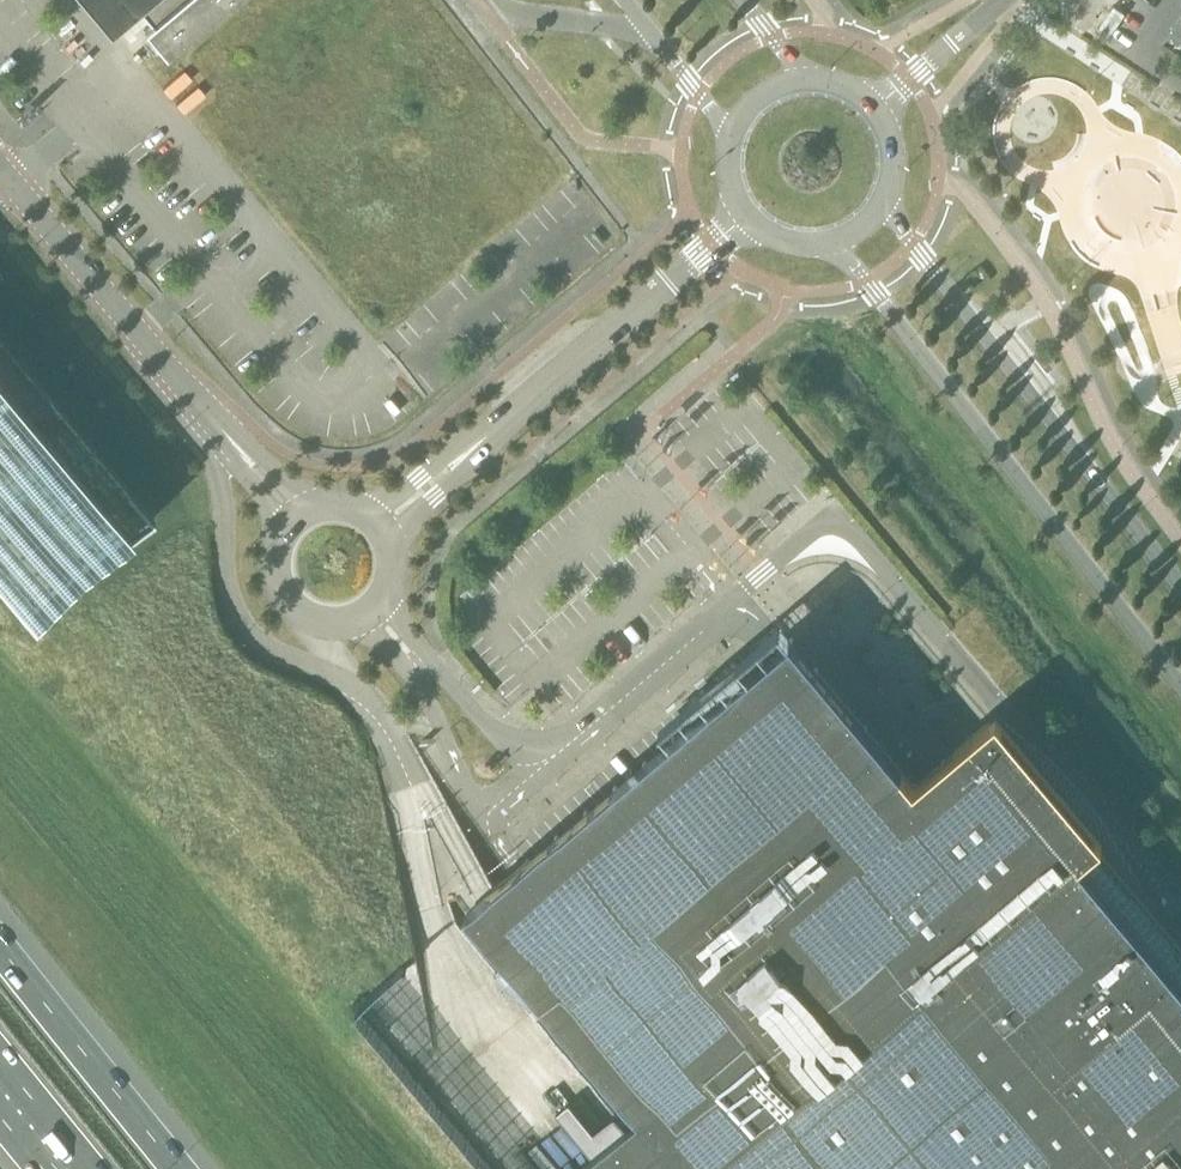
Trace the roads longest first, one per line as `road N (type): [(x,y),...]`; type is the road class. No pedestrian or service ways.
road 1 (secondary): [(828,245),(865,280),(1180,686)]
road 2 (secondary): [(1180,587),(886,203)]
road 3 (tertiary): [(746,217),(377,529)]
road 4 (tertiary): [(0,168),(292,522)]
road 5 (motorway): [(183,1168),(0,938)]
road 6 (tertiary): [(292,522),(277,547),(276,576),(289,602),(329,620),(357,614),(384,585),(388,556),(377,529)]
road 7 (unclassified): [(477,0),(650,28)]
road 8 (tertiary): [(876,107),(1003,0)]
road 9 (secondary): [(650,28),(730,132)]

